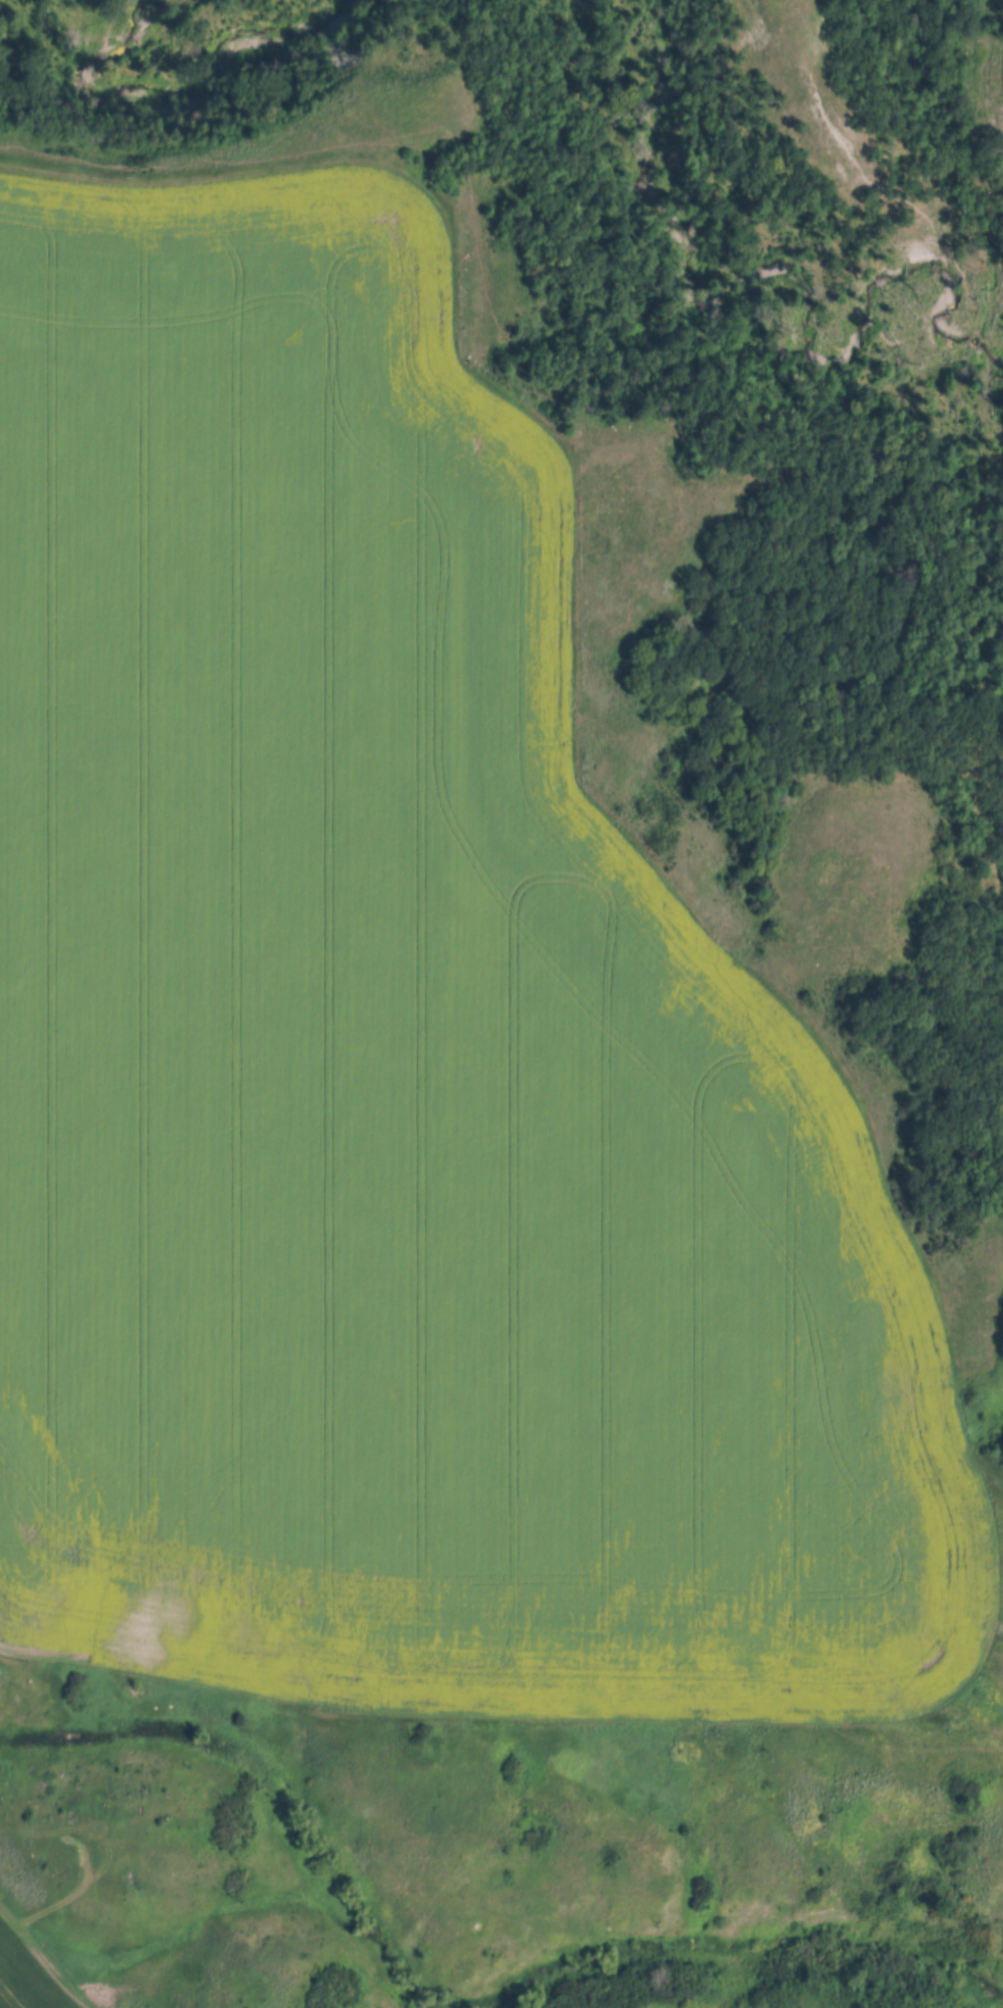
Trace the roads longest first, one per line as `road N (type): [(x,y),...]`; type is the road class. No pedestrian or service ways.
road 1 (track): [(108,2007),(71,1980),(0,1892)]

